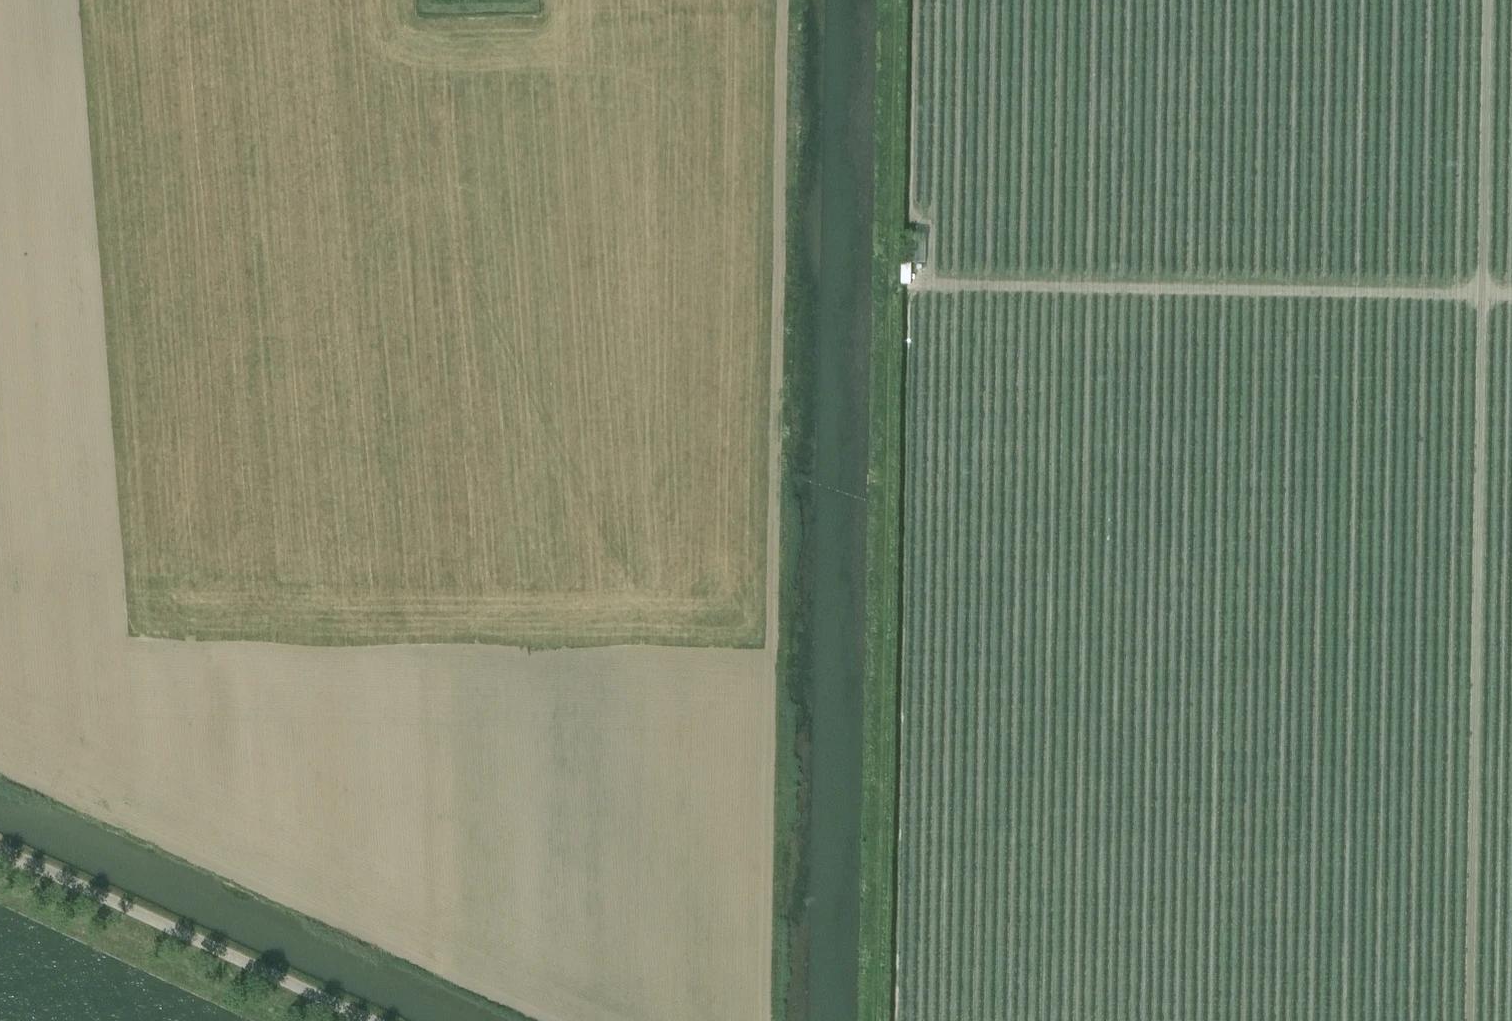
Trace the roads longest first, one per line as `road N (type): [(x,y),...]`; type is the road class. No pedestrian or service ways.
road 1 (unclassified): [(374,1020),(0,849)]

